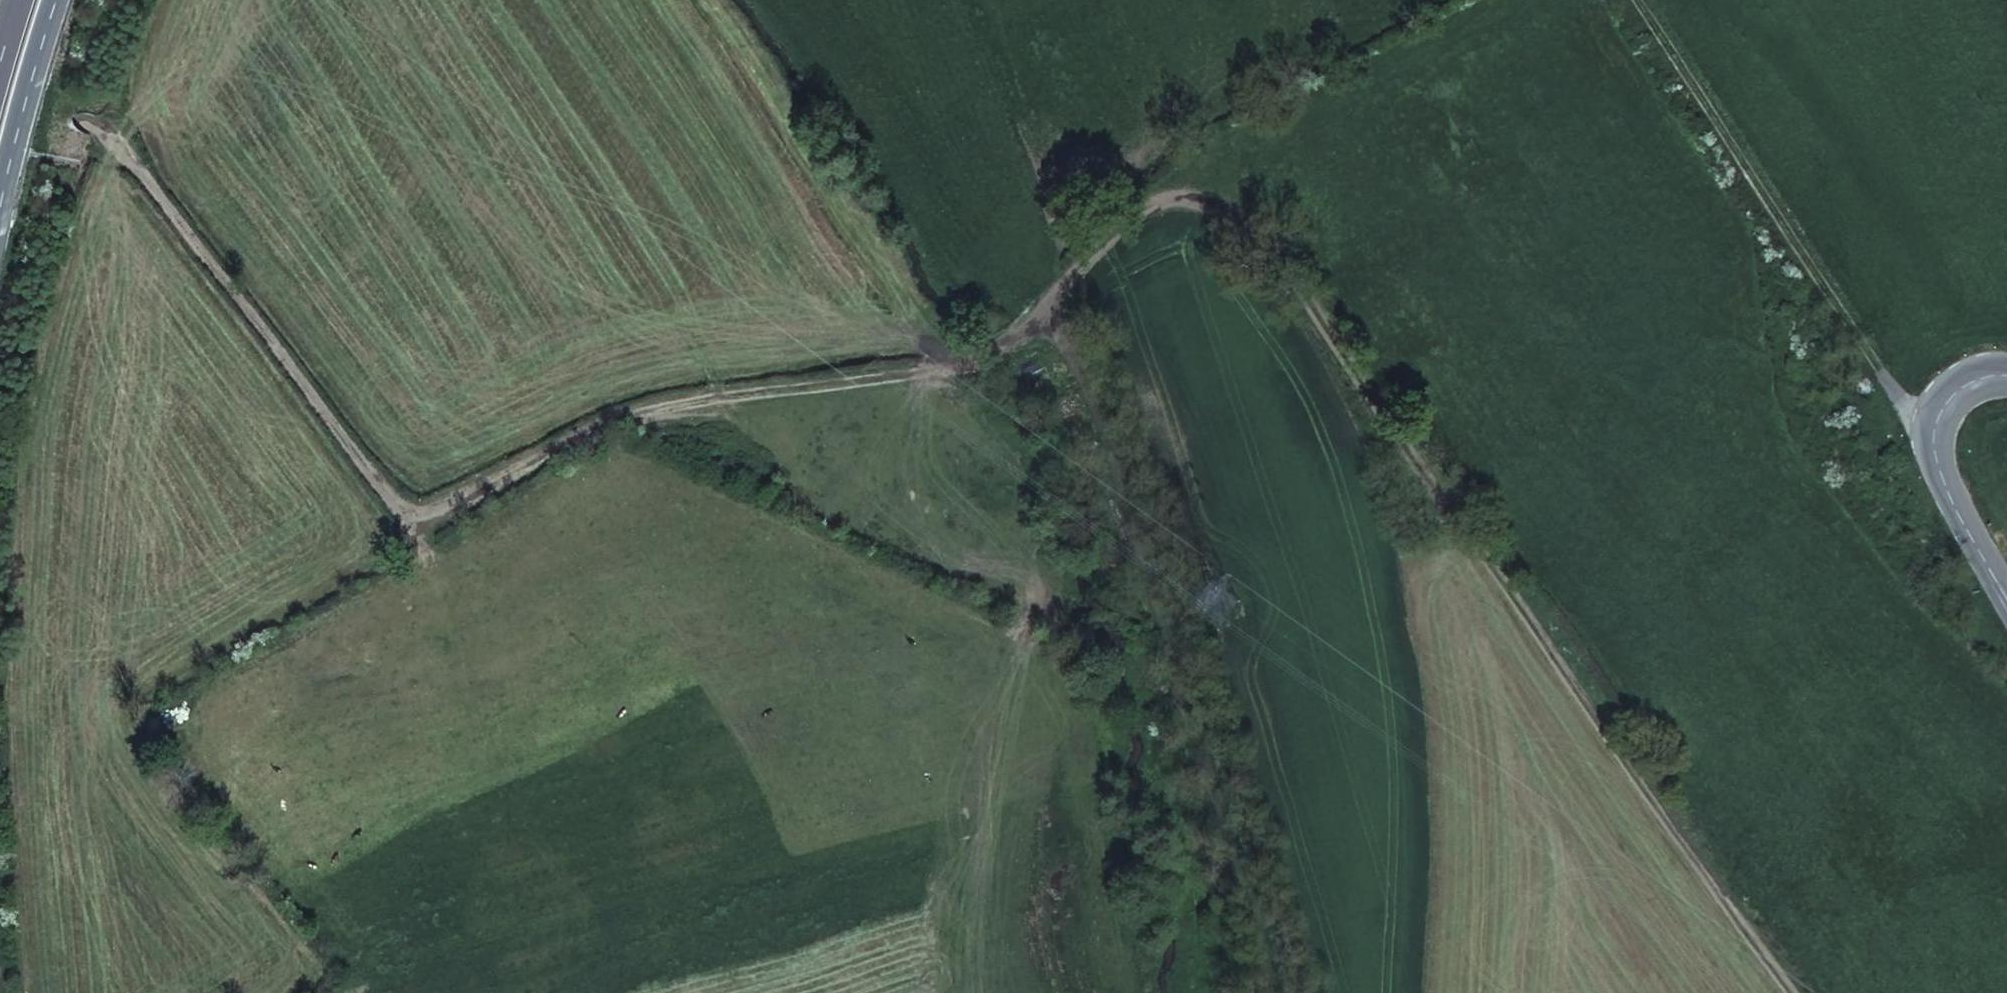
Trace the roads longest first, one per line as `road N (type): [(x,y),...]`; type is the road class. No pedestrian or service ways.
road 1 (track): [(1935,416),(1903,407),(1647,0)]
road 2 (tertiary): [(2006,374),(1958,384),(1935,416),(1931,448),(2006,598)]
road 3 (trunk): [(0,217),(63,0)]

